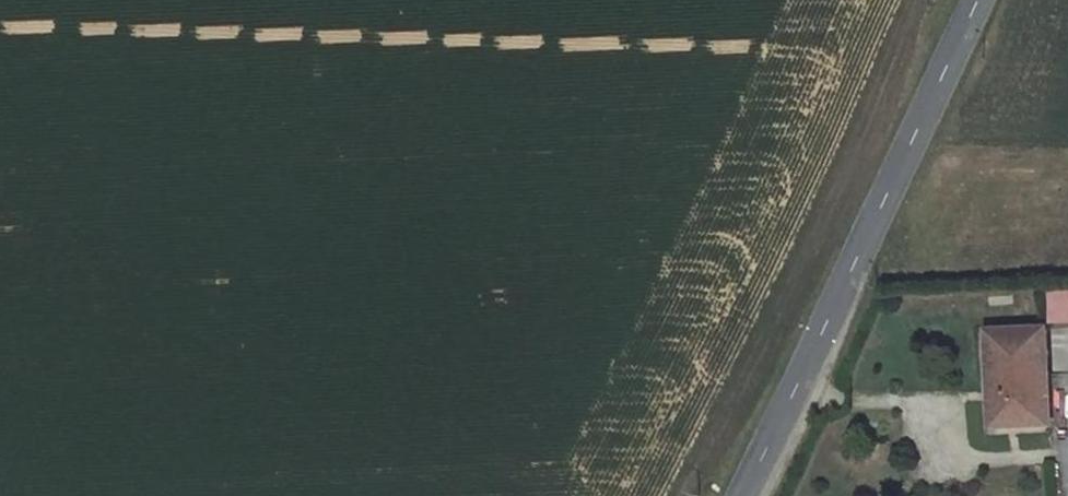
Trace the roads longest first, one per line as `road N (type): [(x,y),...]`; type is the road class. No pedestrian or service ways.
road 1 (tertiary): [(746,495),(976,0)]

